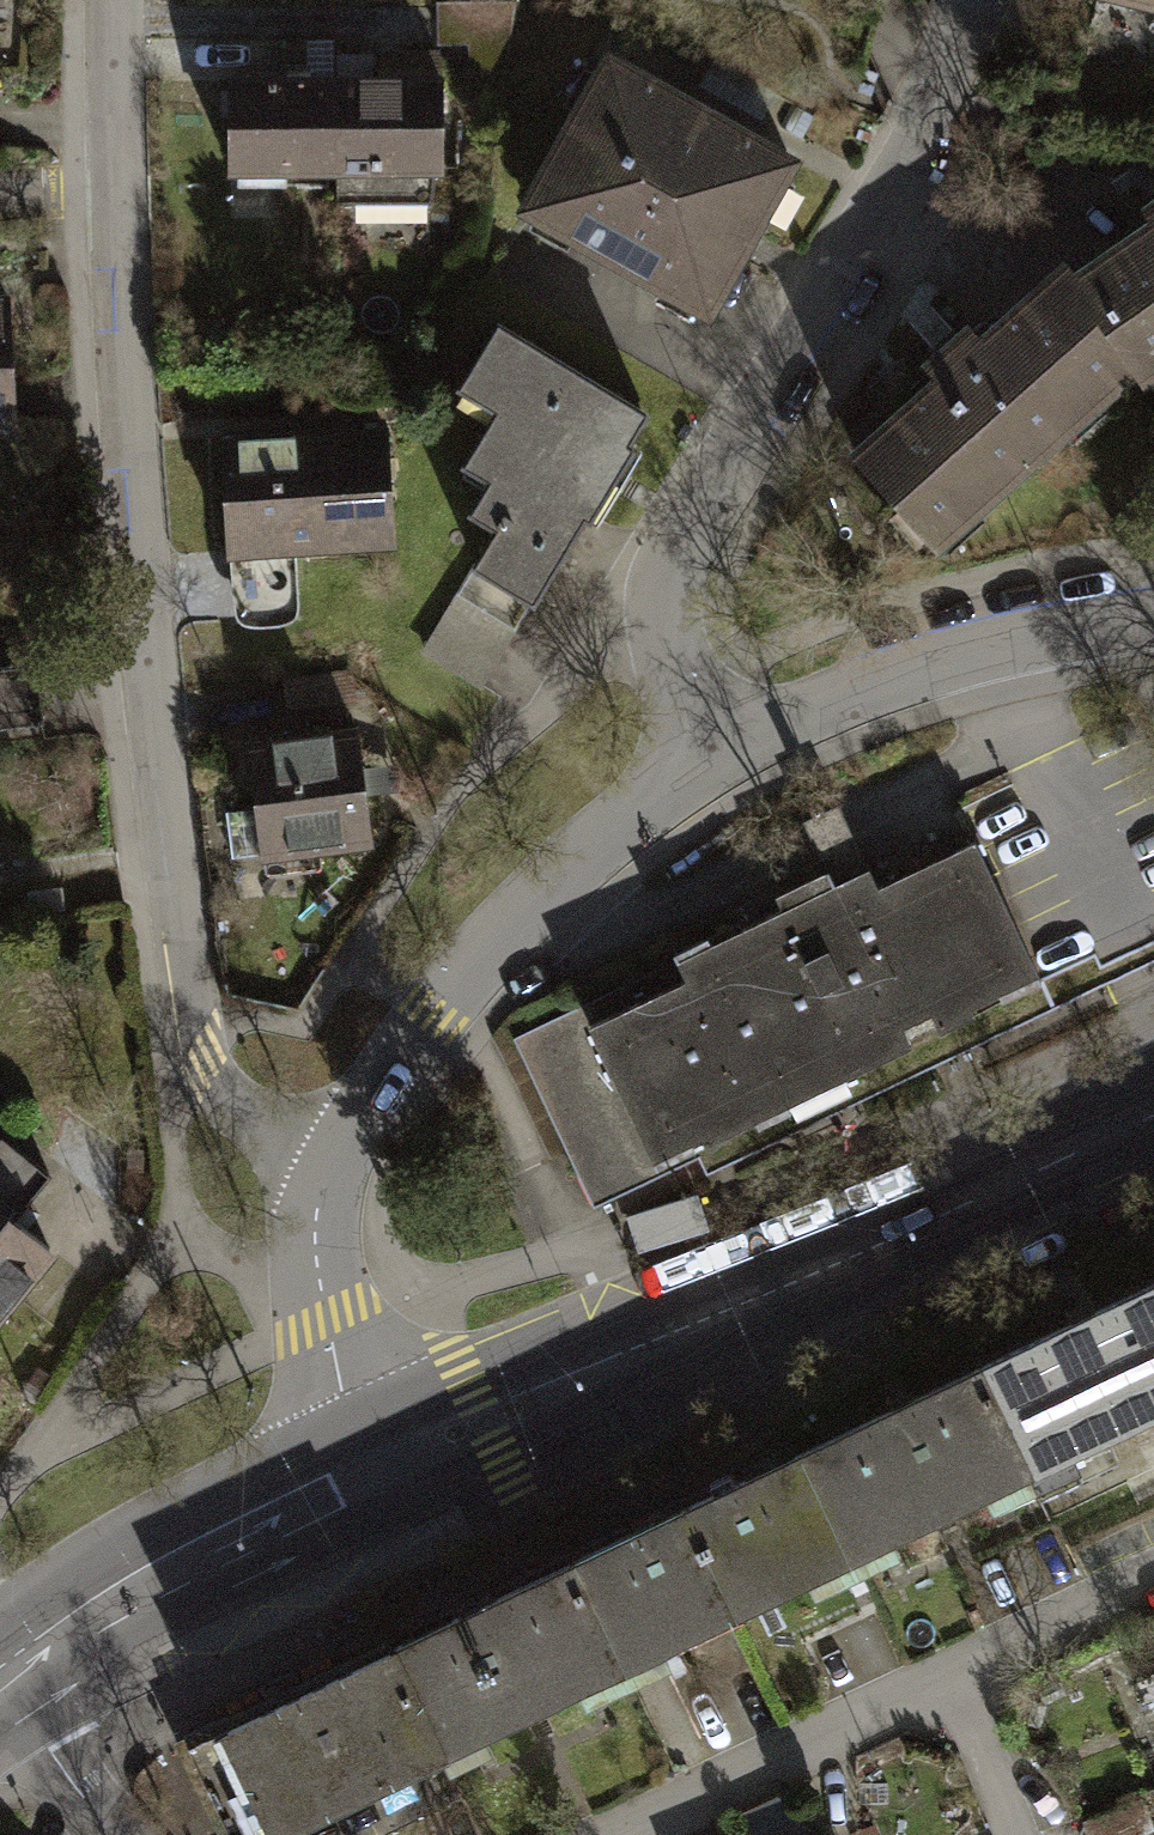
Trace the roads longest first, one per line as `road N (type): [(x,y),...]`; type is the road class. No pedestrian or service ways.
road 1 (residential): [(122,0),(118,199),(138,575),(170,863),(210,1054),(323,1192)]
road 2 (residential): [(709,765),(677,661),(675,539),(876,219),(983,0)]
road 3 (primary): [(374,1472),(1153,1129)]
road 4 (residential): [(323,1192),(439,1019),(566,882),(709,765)]
road 5 (residential): [(709,765),(860,696),(1006,651),(1153,619)]
road 6 (primary): [(0,1672),(374,1472)]
road 7 (residential): [(609,1834),(962,1667)]
road 8 (residential): [(374,1472),(346,1403),(315,1254),(323,1192)]
road 9 (residential): [(962,1667),(1153,1576)]
road 10 (residential): [(0,1689),(115,1834)]
road 11 (residential): [(962,1667),(1026,1834)]

